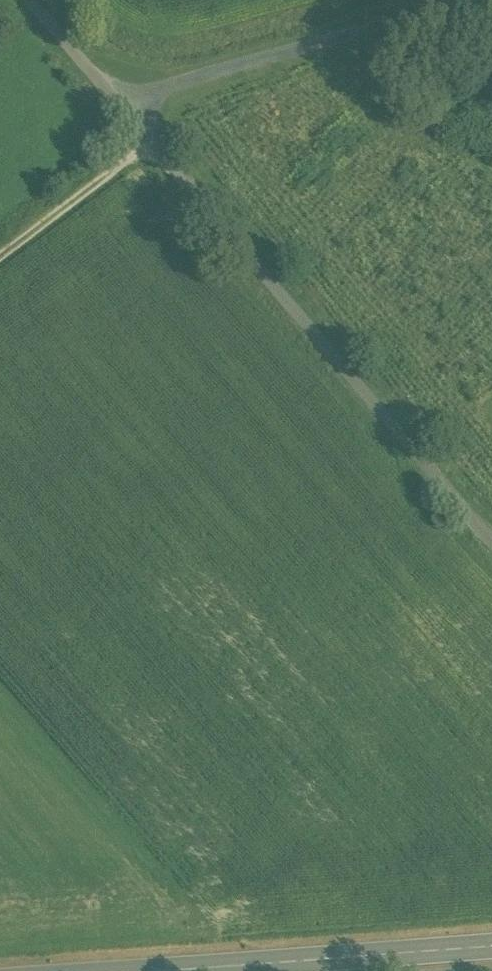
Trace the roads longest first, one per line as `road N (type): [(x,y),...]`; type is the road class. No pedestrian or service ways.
road 1 (unclassified): [(27,0),(491,545)]
road 2 (secondary): [(160,970),(491,947)]
road 3 (track): [(0,255),(150,142)]

